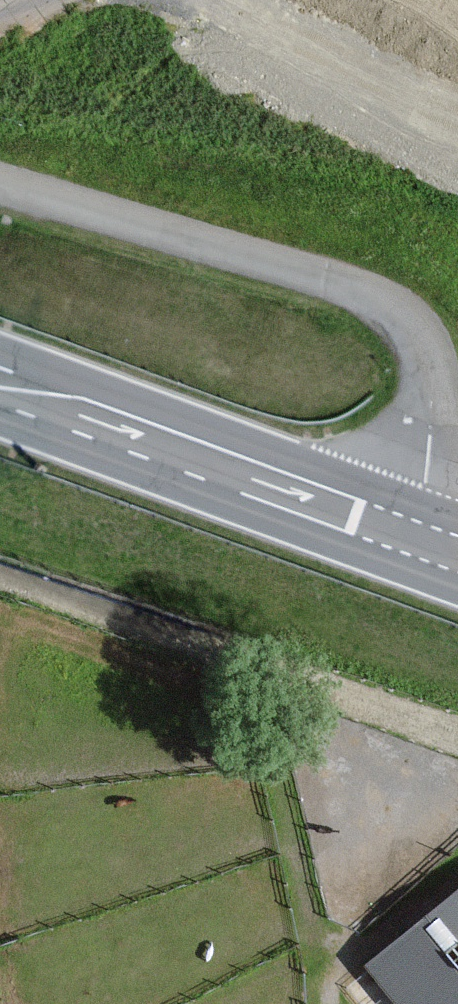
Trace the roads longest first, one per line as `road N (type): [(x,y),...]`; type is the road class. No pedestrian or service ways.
road 1 (track): [(418,543),(430,375),(409,325),(391,309),(364,293),(0,186)]
road 2 (primary): [(457,558),(0,387)]
road 3 (track): [(457,727),(0,567)]

